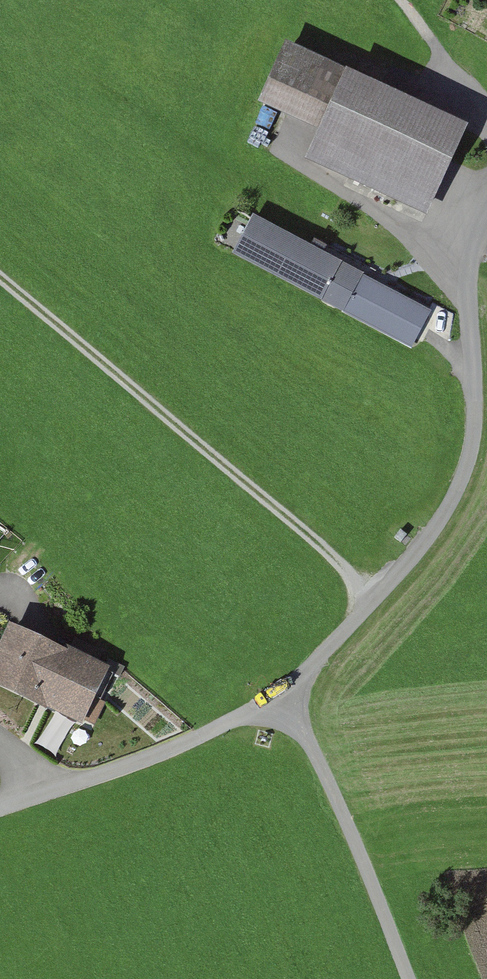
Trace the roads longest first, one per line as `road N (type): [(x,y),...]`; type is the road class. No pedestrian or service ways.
road 1 (unclassified): [(281,705),(438,534),(466,476),(477,418),(467,325),(474,243),(486,221)]
road 2 (track): [(0,276),(378,602)]
road 3 (unclassified): [(281,705),(313,748),(411,978)]
road 4 (unclassified): [(0,812),(182,749),(281,705)]
road 5 (track): [(398,0),(486,111)]

